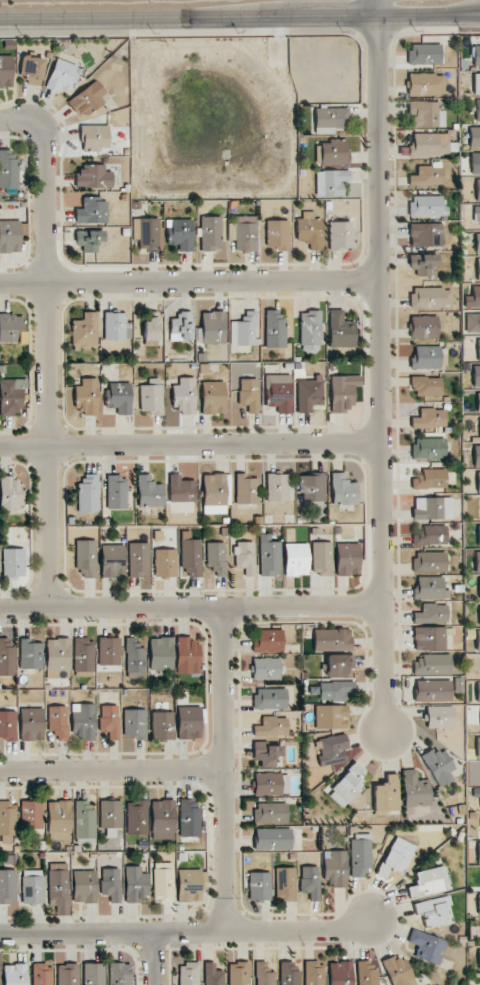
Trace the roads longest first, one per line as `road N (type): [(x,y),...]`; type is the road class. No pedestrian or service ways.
road 1 (residential): [(387,732),(375,16)]
road 2 (residential): [(53,608),(45,120)]
road 3 (residential): [(0,608),(381,604)]
road 4 (residential): [(0,446),(378,443)]
road 5 (residential): [(377,279),(0,283)]
road 6 (tertiary): [(0,19),(375,16)]
road 7 (residential): [(0,932),(335,929),(372,920)]
road 8 (residential): [(223,930),(224,607)]
road 9 (residential): [(223,765),(0,768)]

